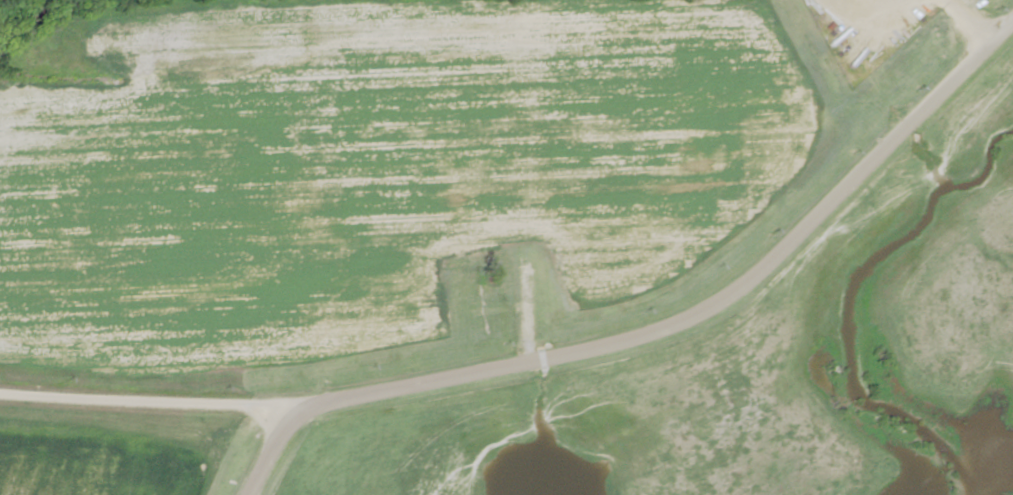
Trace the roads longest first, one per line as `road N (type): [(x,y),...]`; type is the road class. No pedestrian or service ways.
road 1 (residential): [(0,374),(283,395),(408,344),(670,294),(765,243),(1012,0)]
road 2 (residential): [(534,6),(534,324)]

